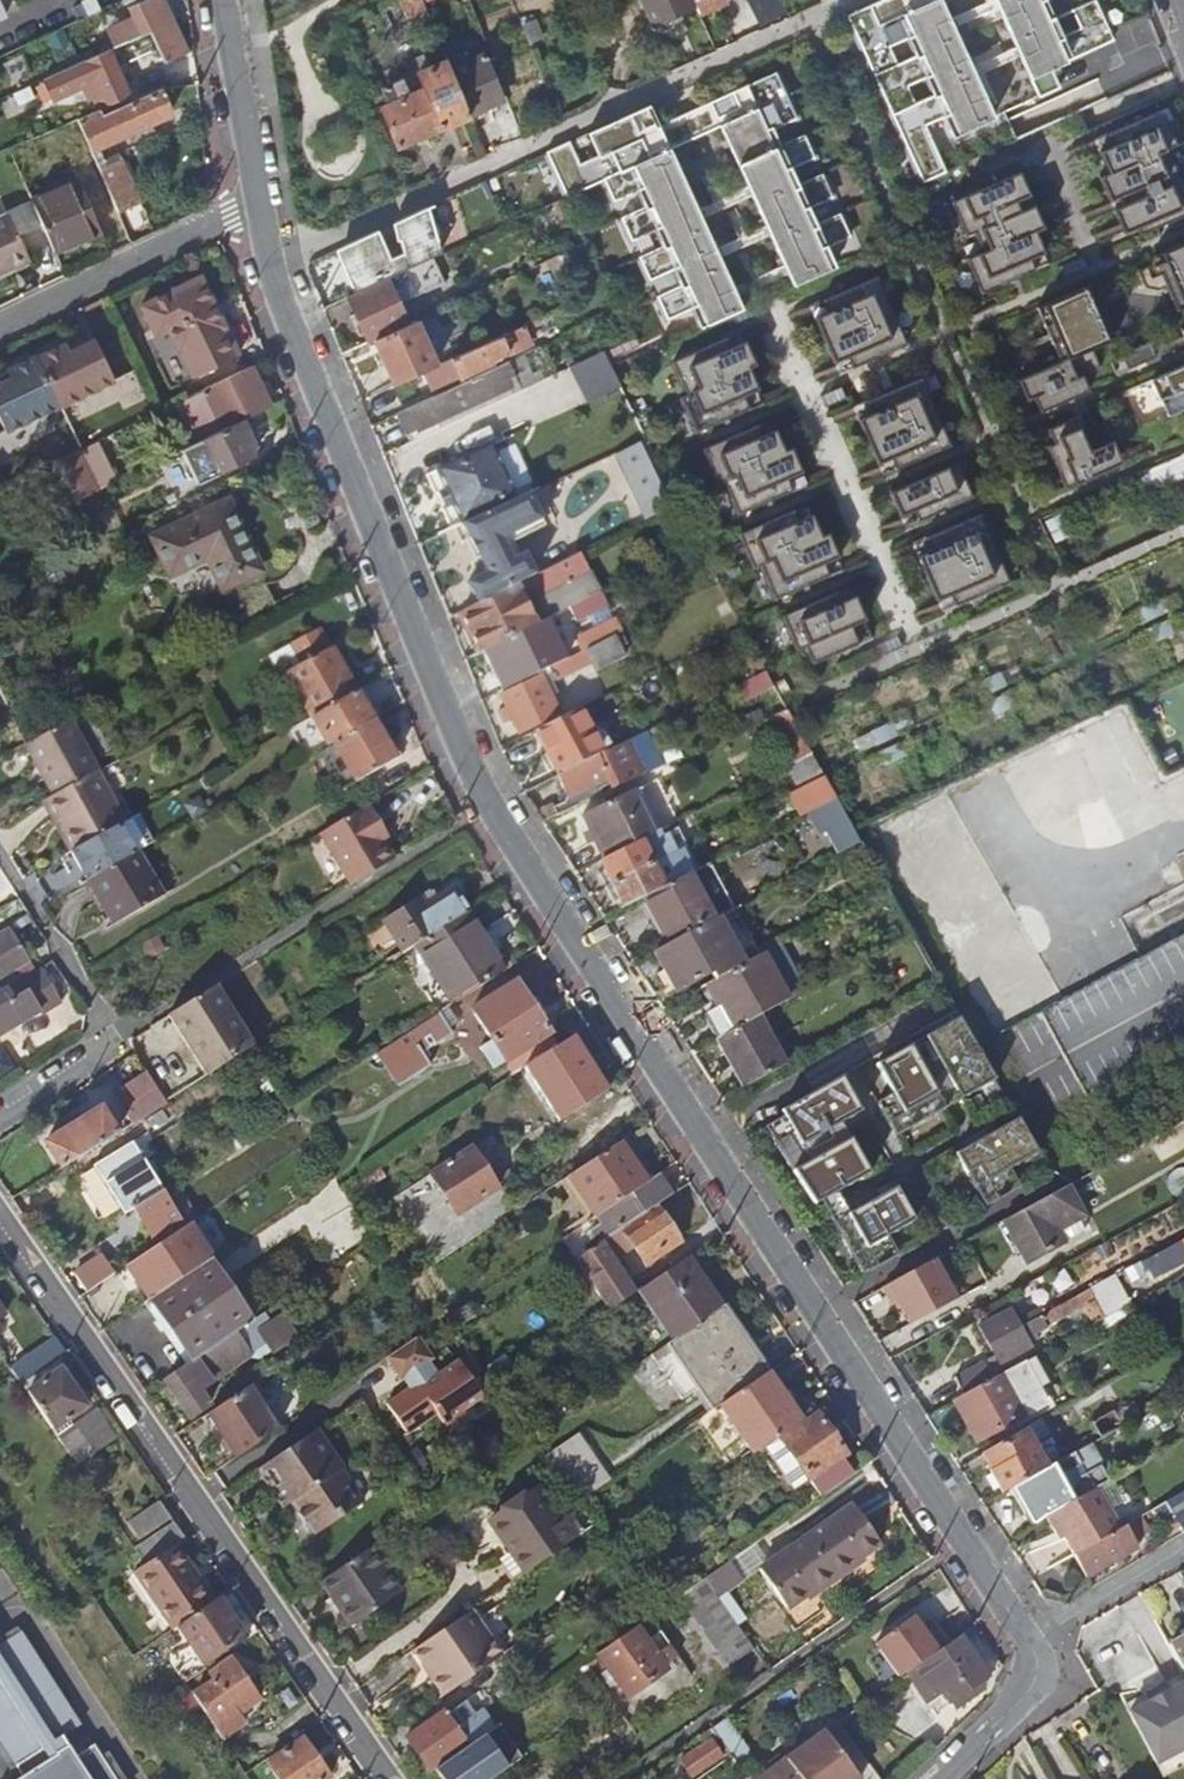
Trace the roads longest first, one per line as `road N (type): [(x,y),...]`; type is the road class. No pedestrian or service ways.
road 1 (residential): [(259,207),(484,809),(635,1007),(817,1309),(1046,1628),(1009,1715),(939,1778)]
road 2 (residential): [(394,1778),(0,1212)]
road 3 (residential): [(0,330),(259,207)]
road 4 (residential): [(223,0),(259,207)]
road 5 (residential): [(141,1022),(0,1121)]
road 6 (unknown): [(1058,1172),(1183,1075)]

